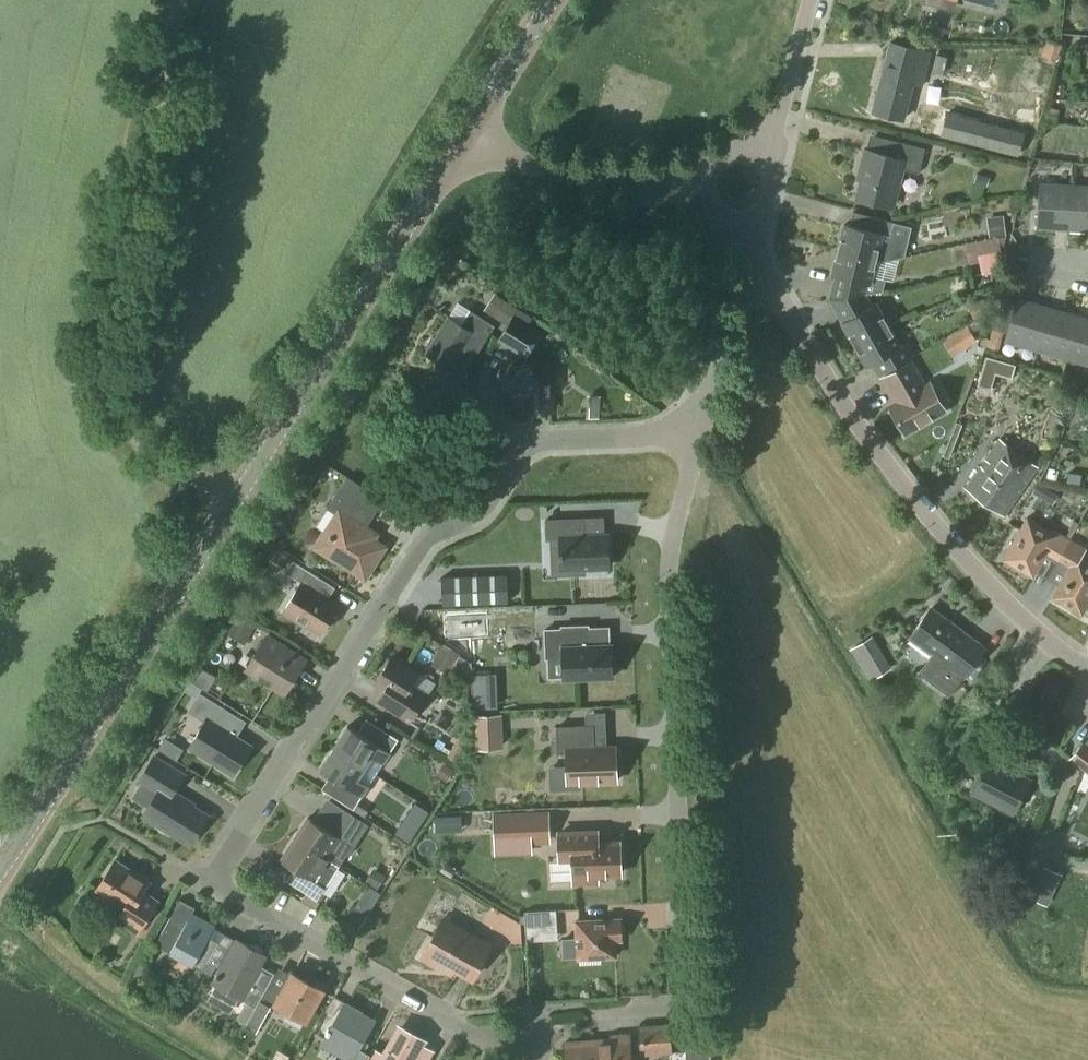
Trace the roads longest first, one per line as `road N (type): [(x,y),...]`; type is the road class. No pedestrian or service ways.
road 1 (residential): [(543,1059),(542,1046),(506,1049),(208,883),(426,538),(480,516),(522,450),(539,440),(633,437),(698,422)]
road 2 (secondary): [(0,869),(467,131)]
road 3 (residential): [(690,1042),(670,615),(698,422)]
road 4 (residential): [(1087,671),(1004,604),(949,542),(849,415),(748,254)]
road 5 (residential): [(687,186),(534,168),(467,131)]
road 6 (residential): [(698,422),(748,254)]
road 7 (secondary): [(467,131),(550,0)]
road 8 (residential): [(748,254),(783,113)]
road 9 (residential): [(783,113),(687,186)]

